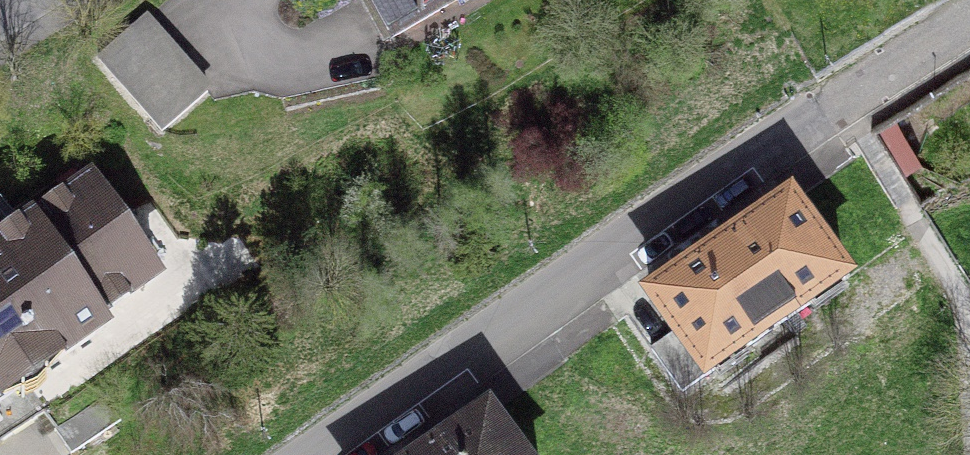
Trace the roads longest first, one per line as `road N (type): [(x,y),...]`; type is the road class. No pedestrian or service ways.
road 1 (residential): [(320,454),(456,356),(969,22)]
road 2 (track): [(969,354),(961,292),(906,202)]

